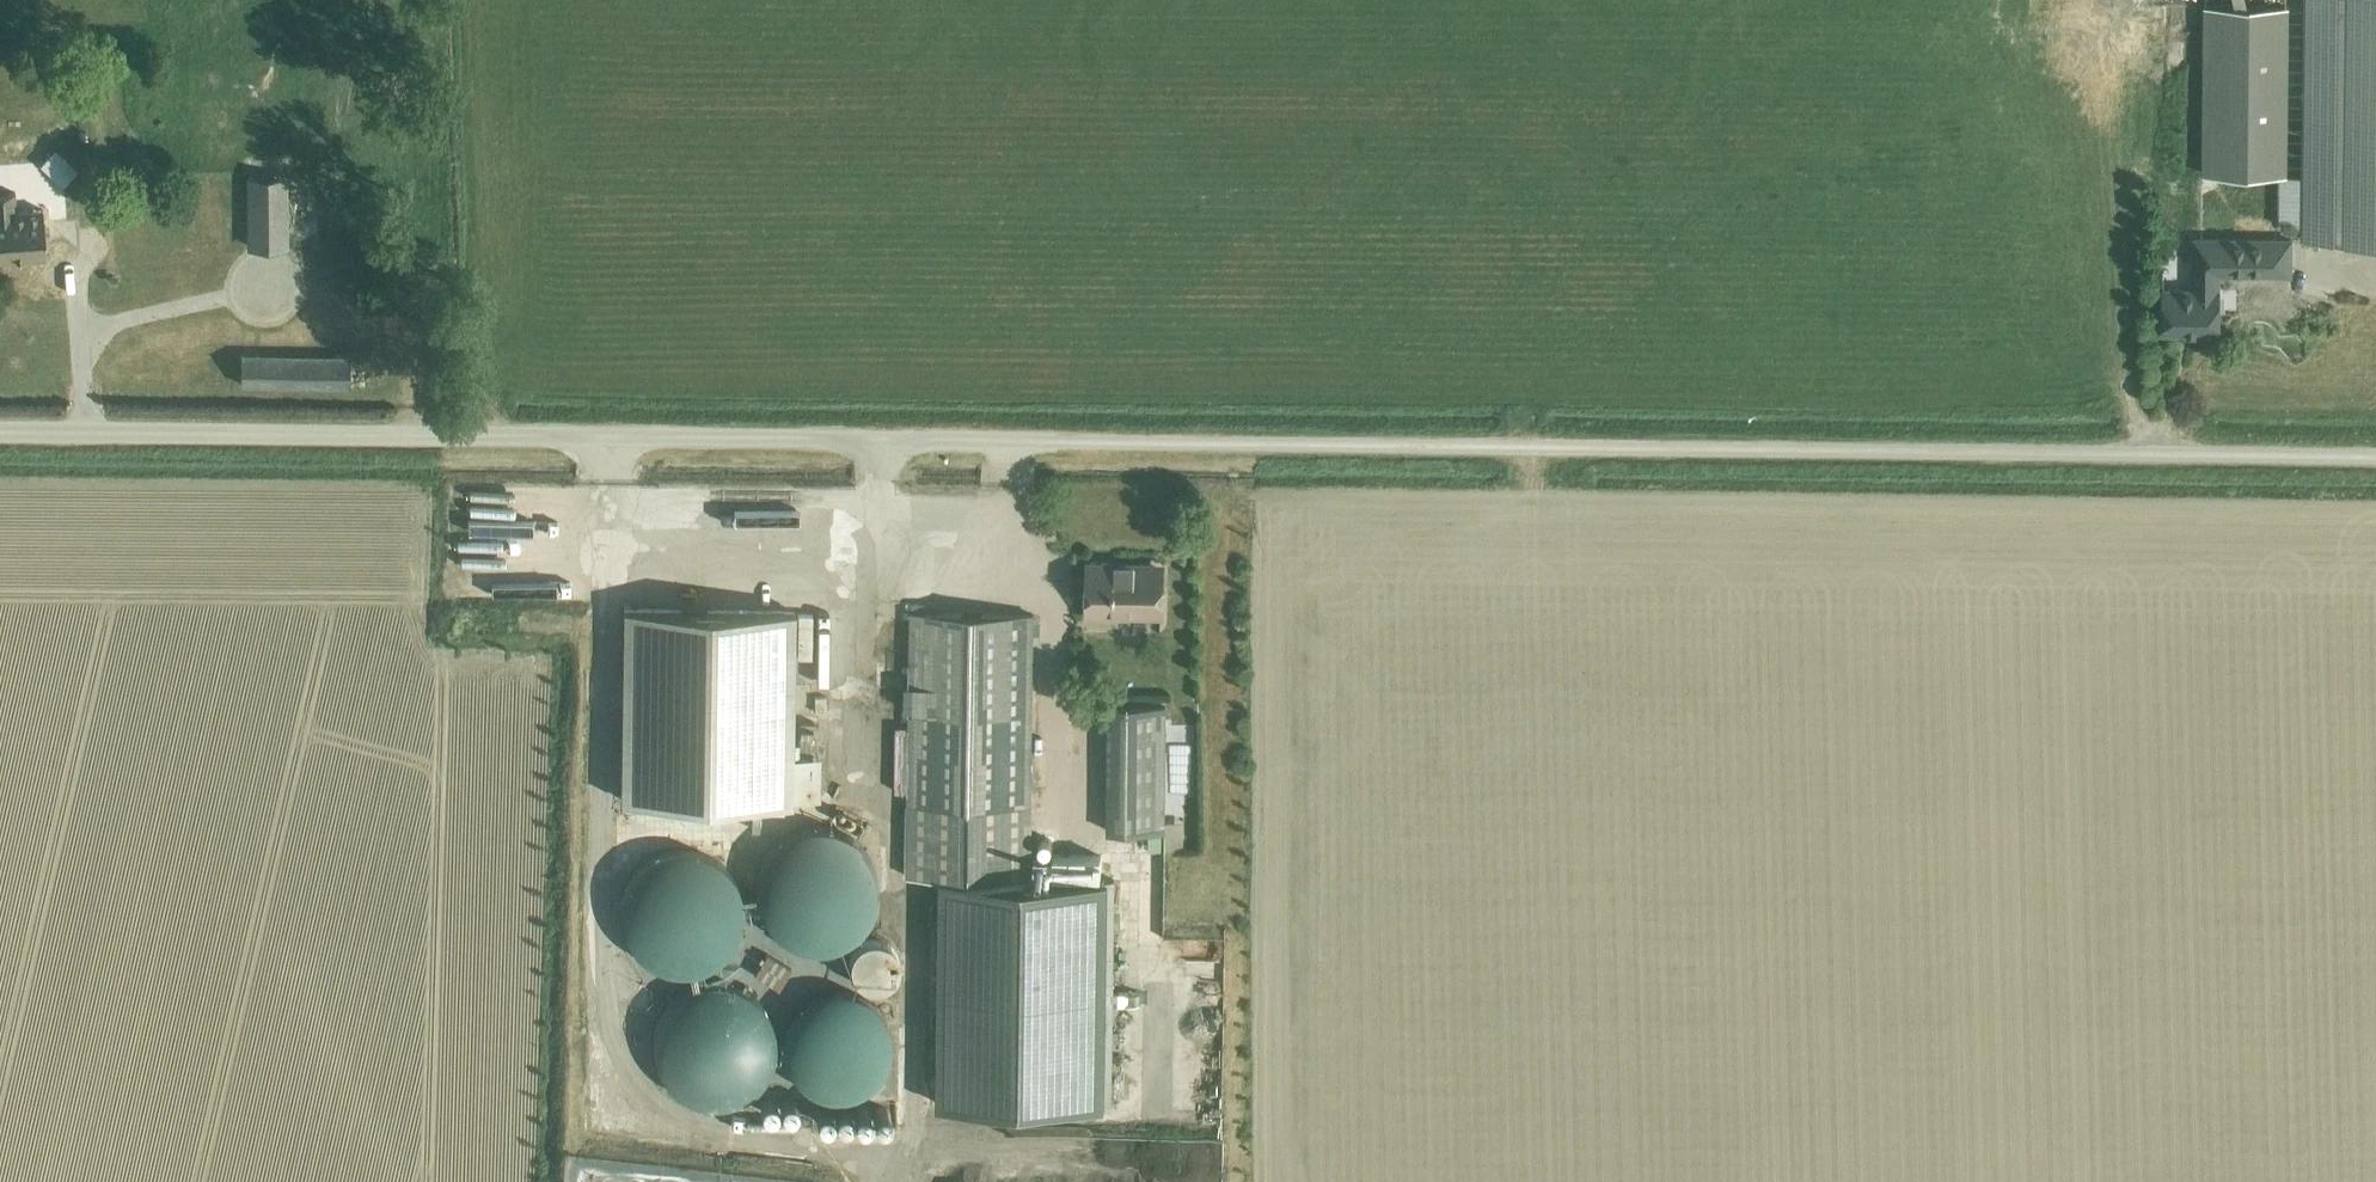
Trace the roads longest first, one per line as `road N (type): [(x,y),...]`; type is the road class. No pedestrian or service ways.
road 1 (unclassified): [(0,436),(2375,460)]

